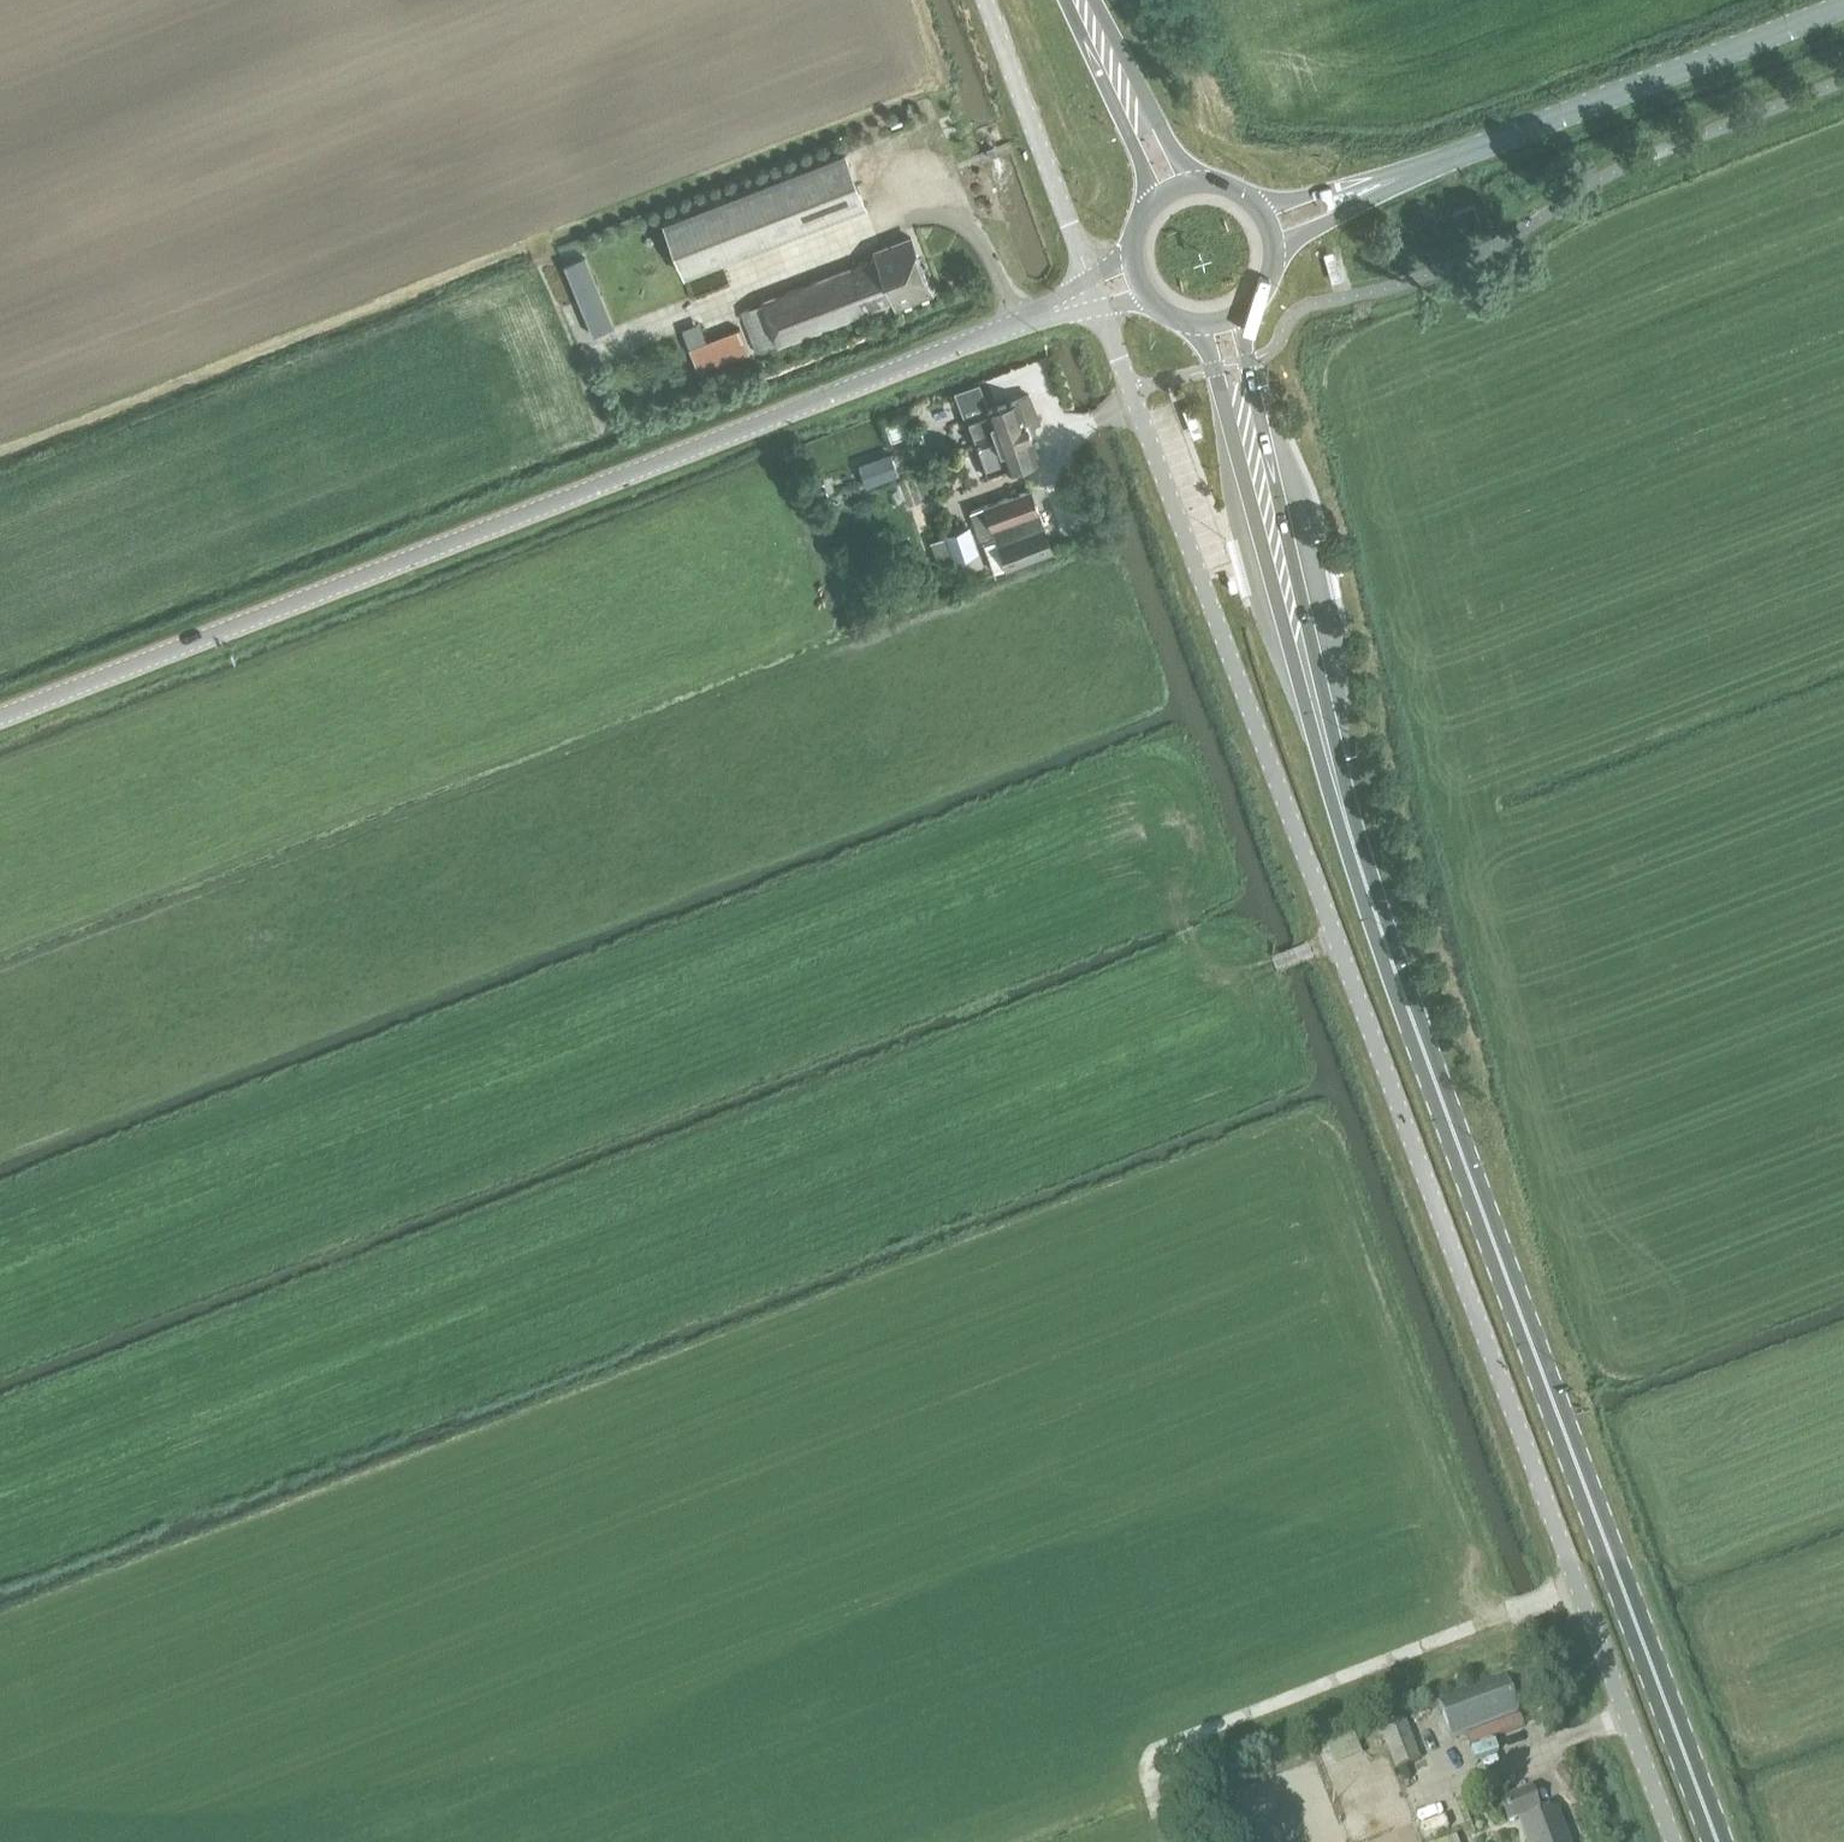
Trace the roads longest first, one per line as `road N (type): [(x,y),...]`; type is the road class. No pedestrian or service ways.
road 1 (unclassified): [(1130,390),(1675,1841)]
road 2 (primary): [(1723,1841),(1346,820),(1306,666)]
road 3 (tertiary): [(0,713),(1094,293)]
road 4 (tertiary): [(1384,183),(1843,6)]
road 5 (primary): [(1306,666),(1240,313)]
road 6 (primary): [(1200,324),(1306,666)]
road 7 (unclassified): [(1094,293),(987,0)]
road 8 (primary): [(1070,0),(1154,203)]
road 9 (primary): [(1190,185),(1087,0)]
road 10 (tertiary): [(1273,250),(1384,183)]
road 11 (tertiary): [(1384,183),(1258,210)]

